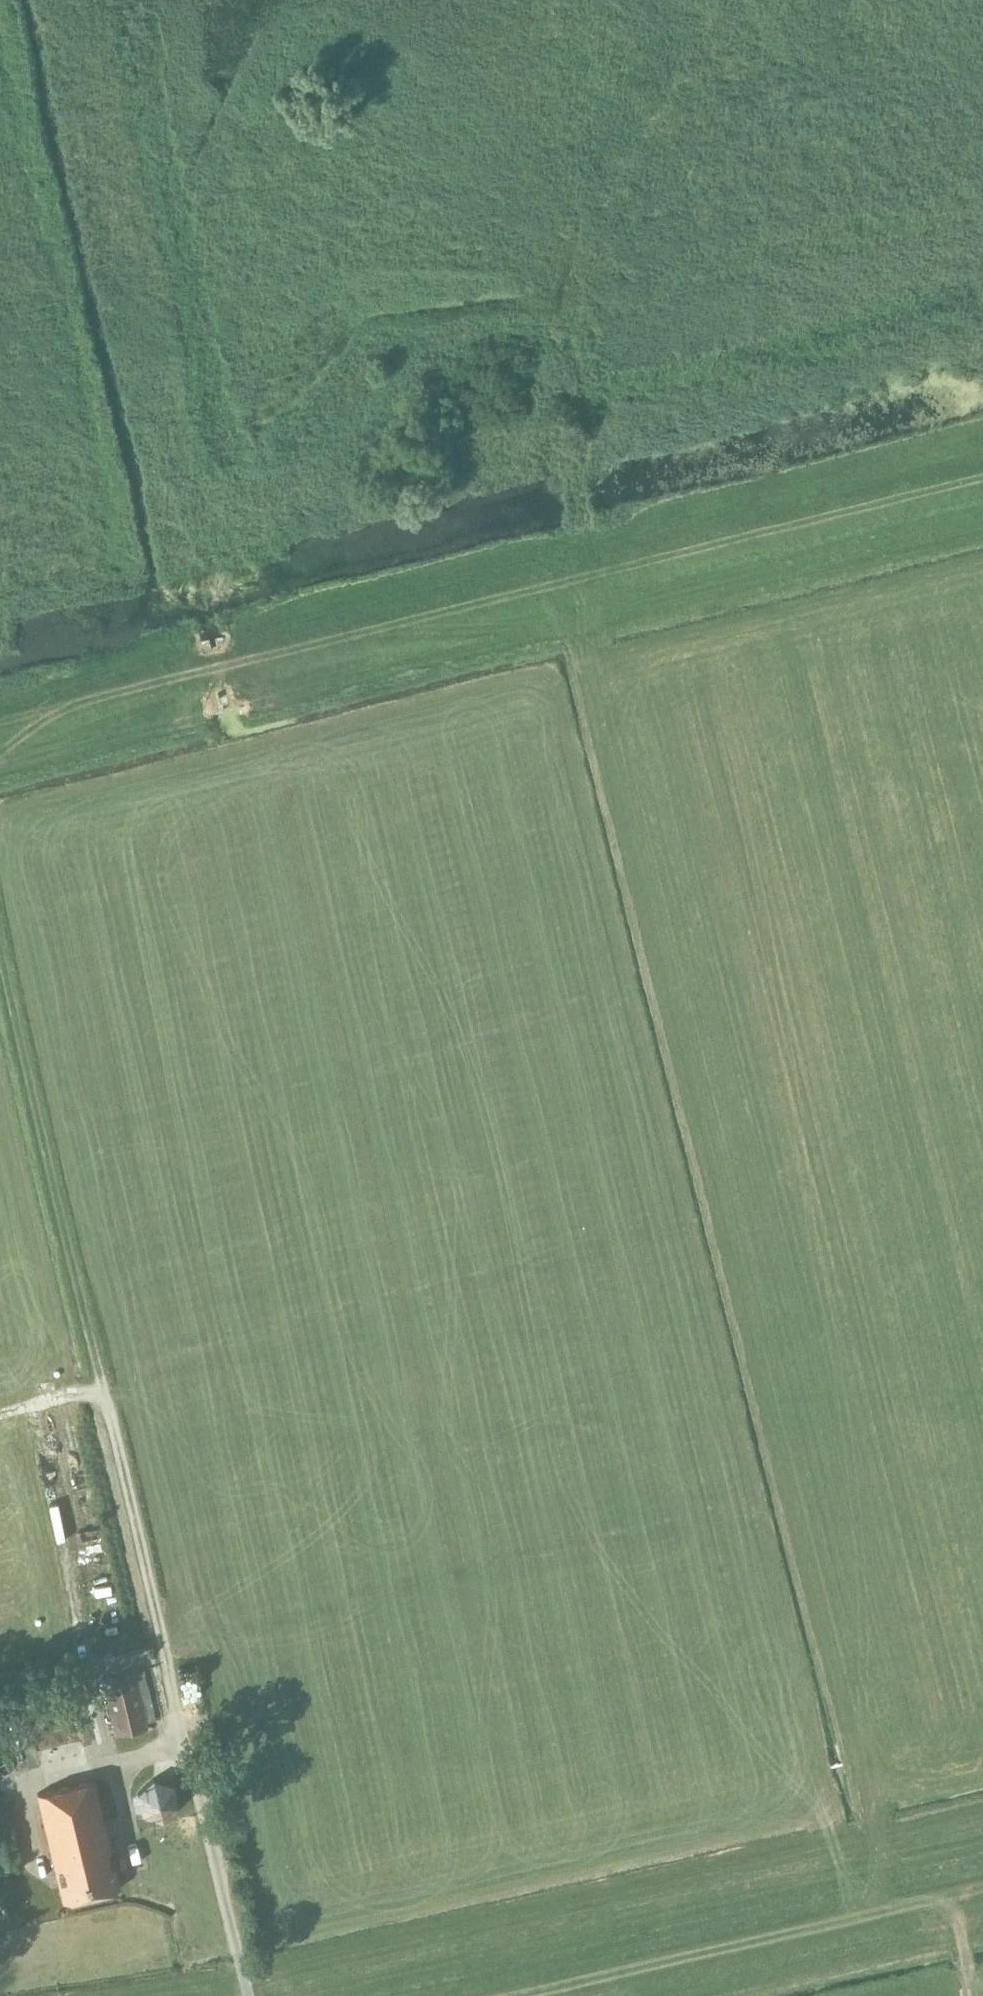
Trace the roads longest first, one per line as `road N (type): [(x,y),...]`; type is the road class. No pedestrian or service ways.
road 1 (track): [(0,752),(41,720),(89,700),(559,582),(587,541),(574,468),(582,380),(565,336),(546,330),(457,329),(392,343),(356,366),(278,452),(233,462),(211,448),(200,356),(149,148),(127,0)]
road 2 (track): [(184,1744),(102,1395),(76,1393),(0,1414)]
road 3 (track): [(102,1395),(0,950)]
road 4 (track): [(582,393),(733,363),(982,292)]

